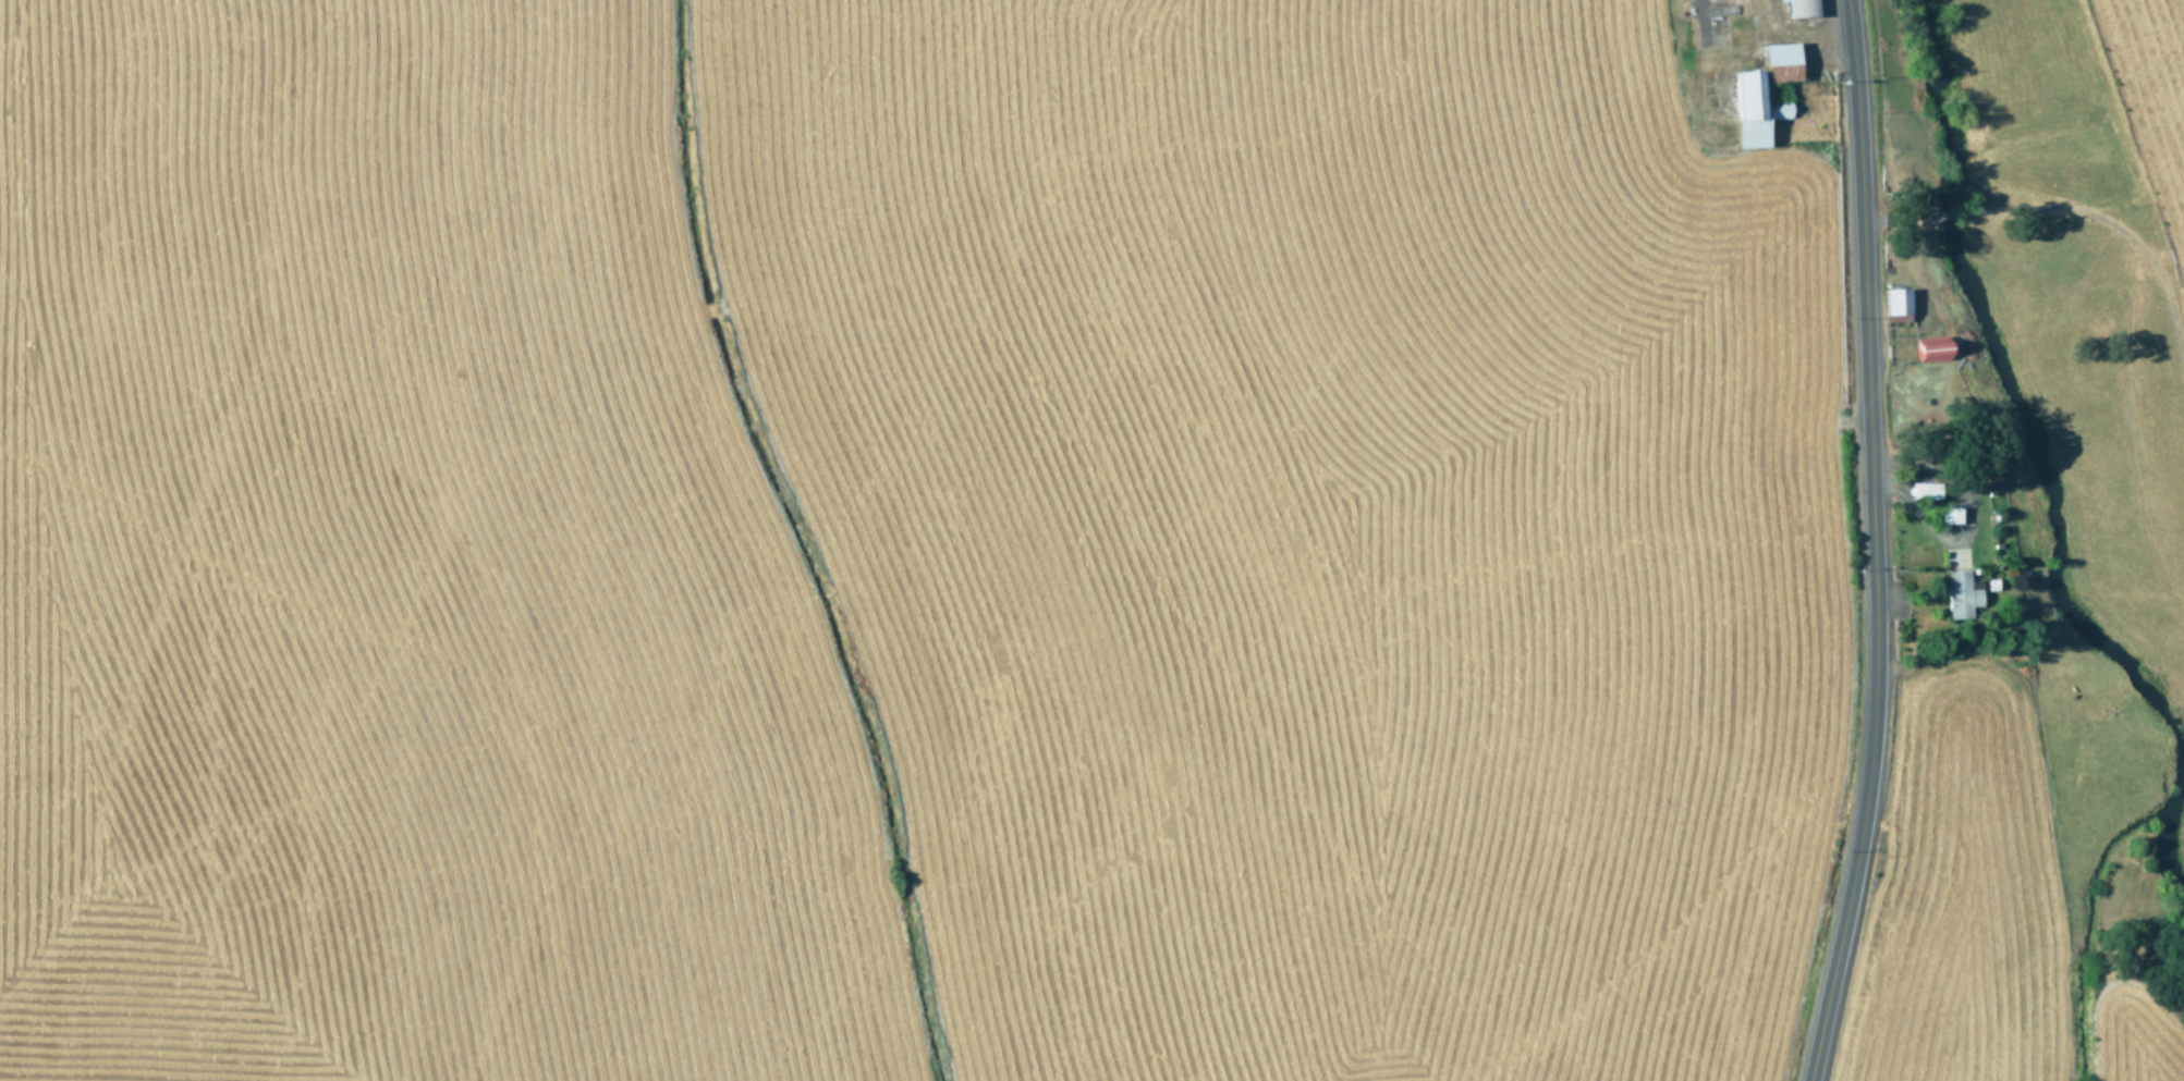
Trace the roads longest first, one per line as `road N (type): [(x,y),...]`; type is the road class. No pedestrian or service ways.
road 1 (tertiary): [(1810,1080),(1852,897),(1875,631),(1855,109),(1843,0)]

